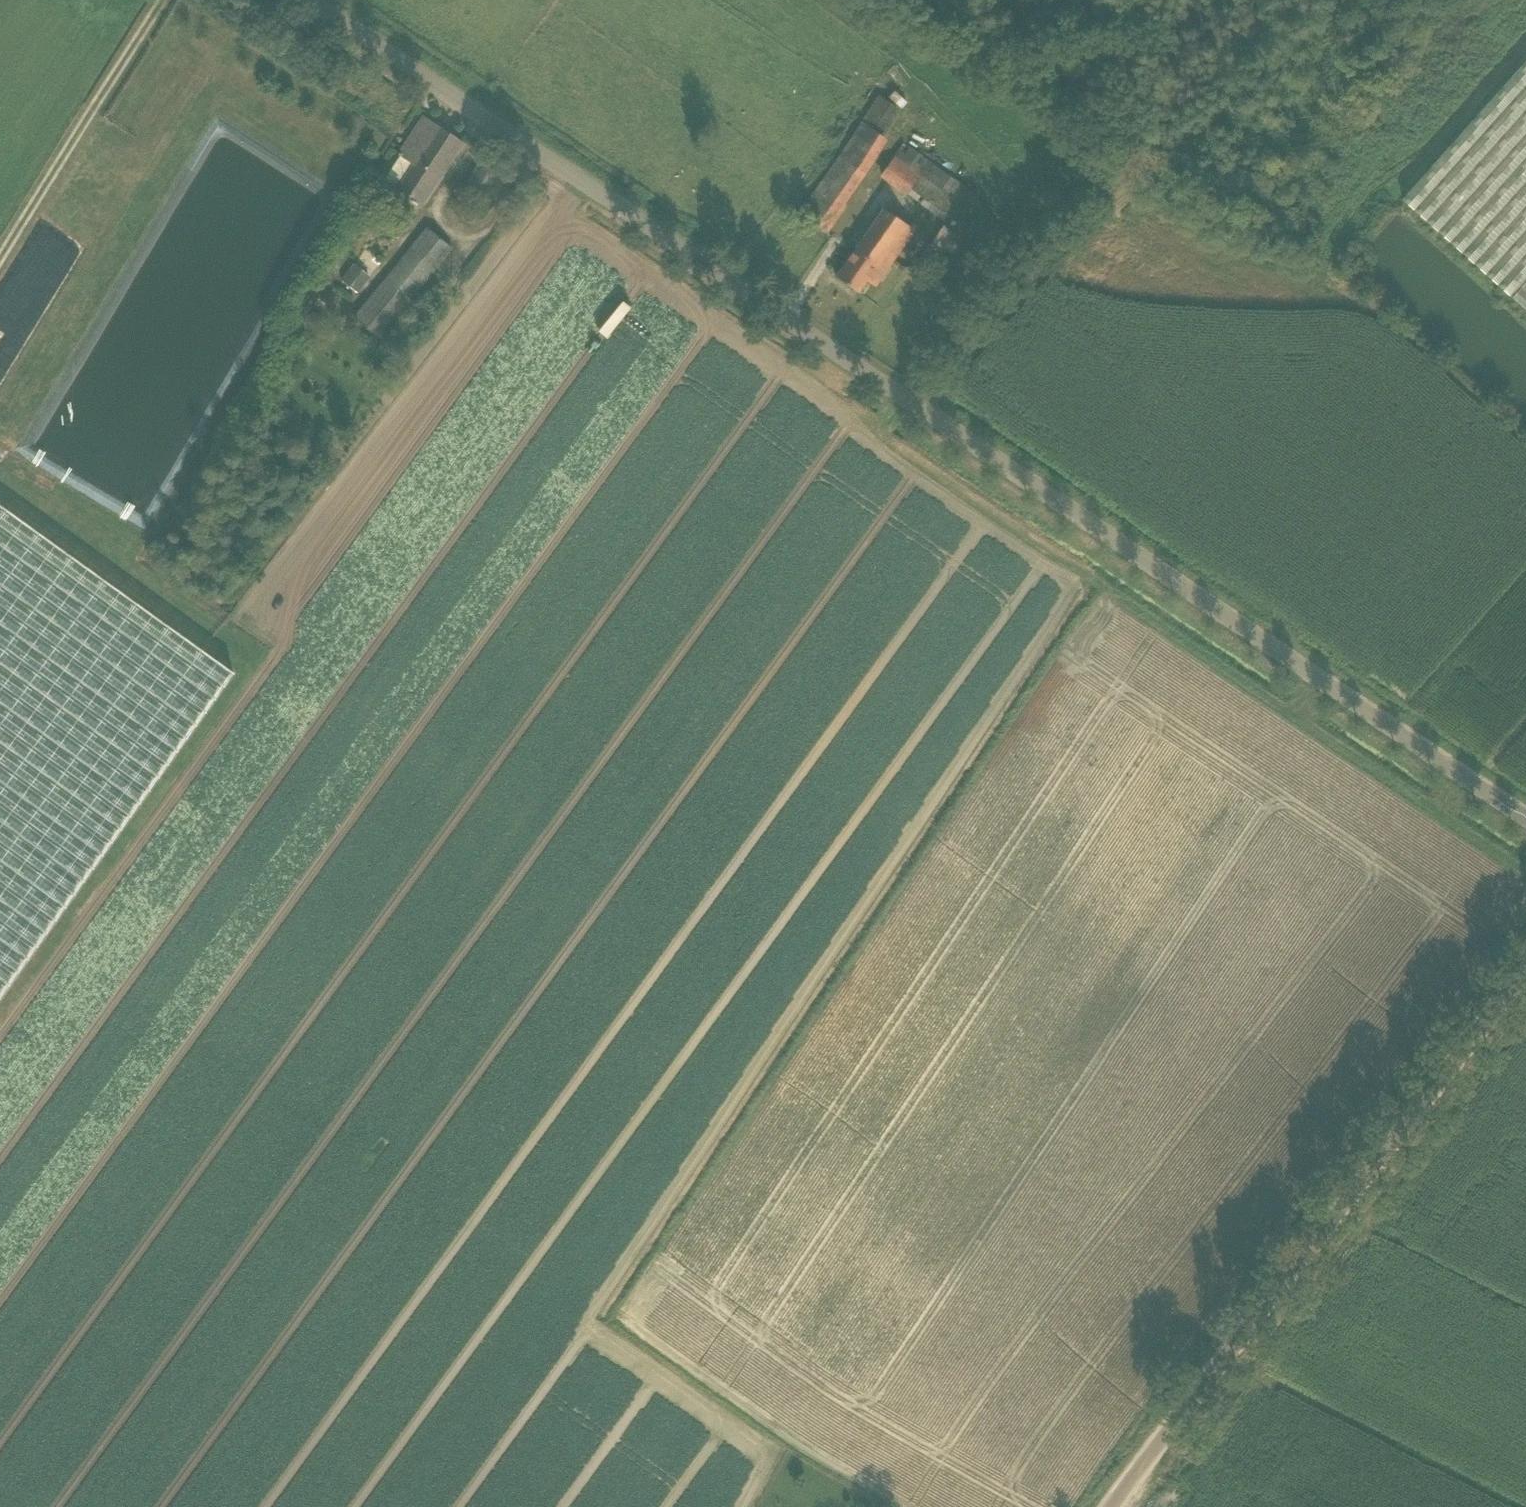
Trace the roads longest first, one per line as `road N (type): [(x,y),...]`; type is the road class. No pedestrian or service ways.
road 1 (unclassified): [(1525,817),(309,0)]
road 2 (unclassified): [(1110,1506),(1525,972)]

